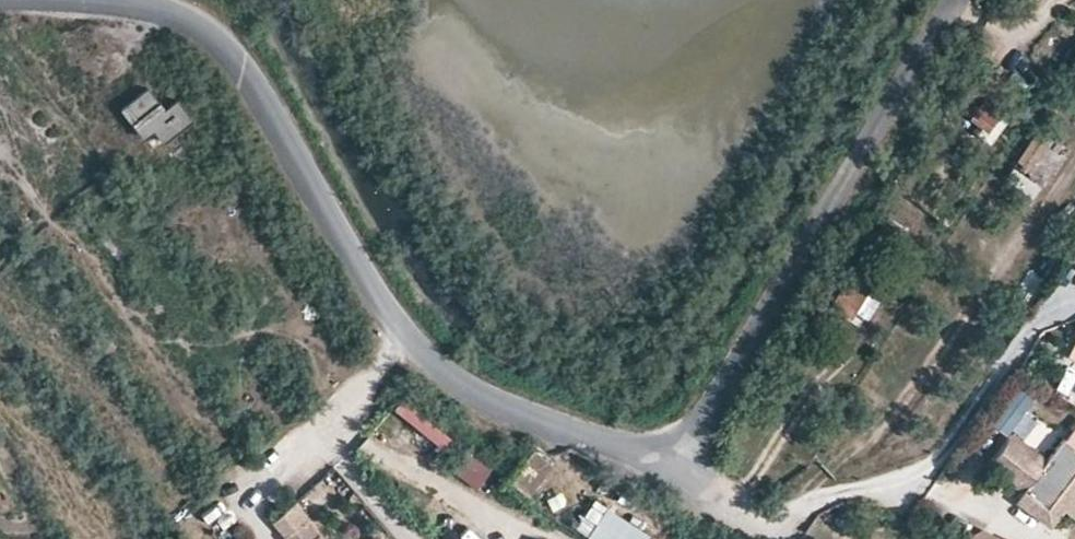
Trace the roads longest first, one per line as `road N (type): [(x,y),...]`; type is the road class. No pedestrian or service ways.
road 1 (track): [(669,440),(695,479),(736,509),(769,519),(824,495),(908,485),(1005,370)]
road 2 (track): [(407,339),(262,498),(259,526),(268,538)]
road 3 (track): [(329,422),(509,524)]
road 4 (track): [(329,422),(344,461),(412,538)]

